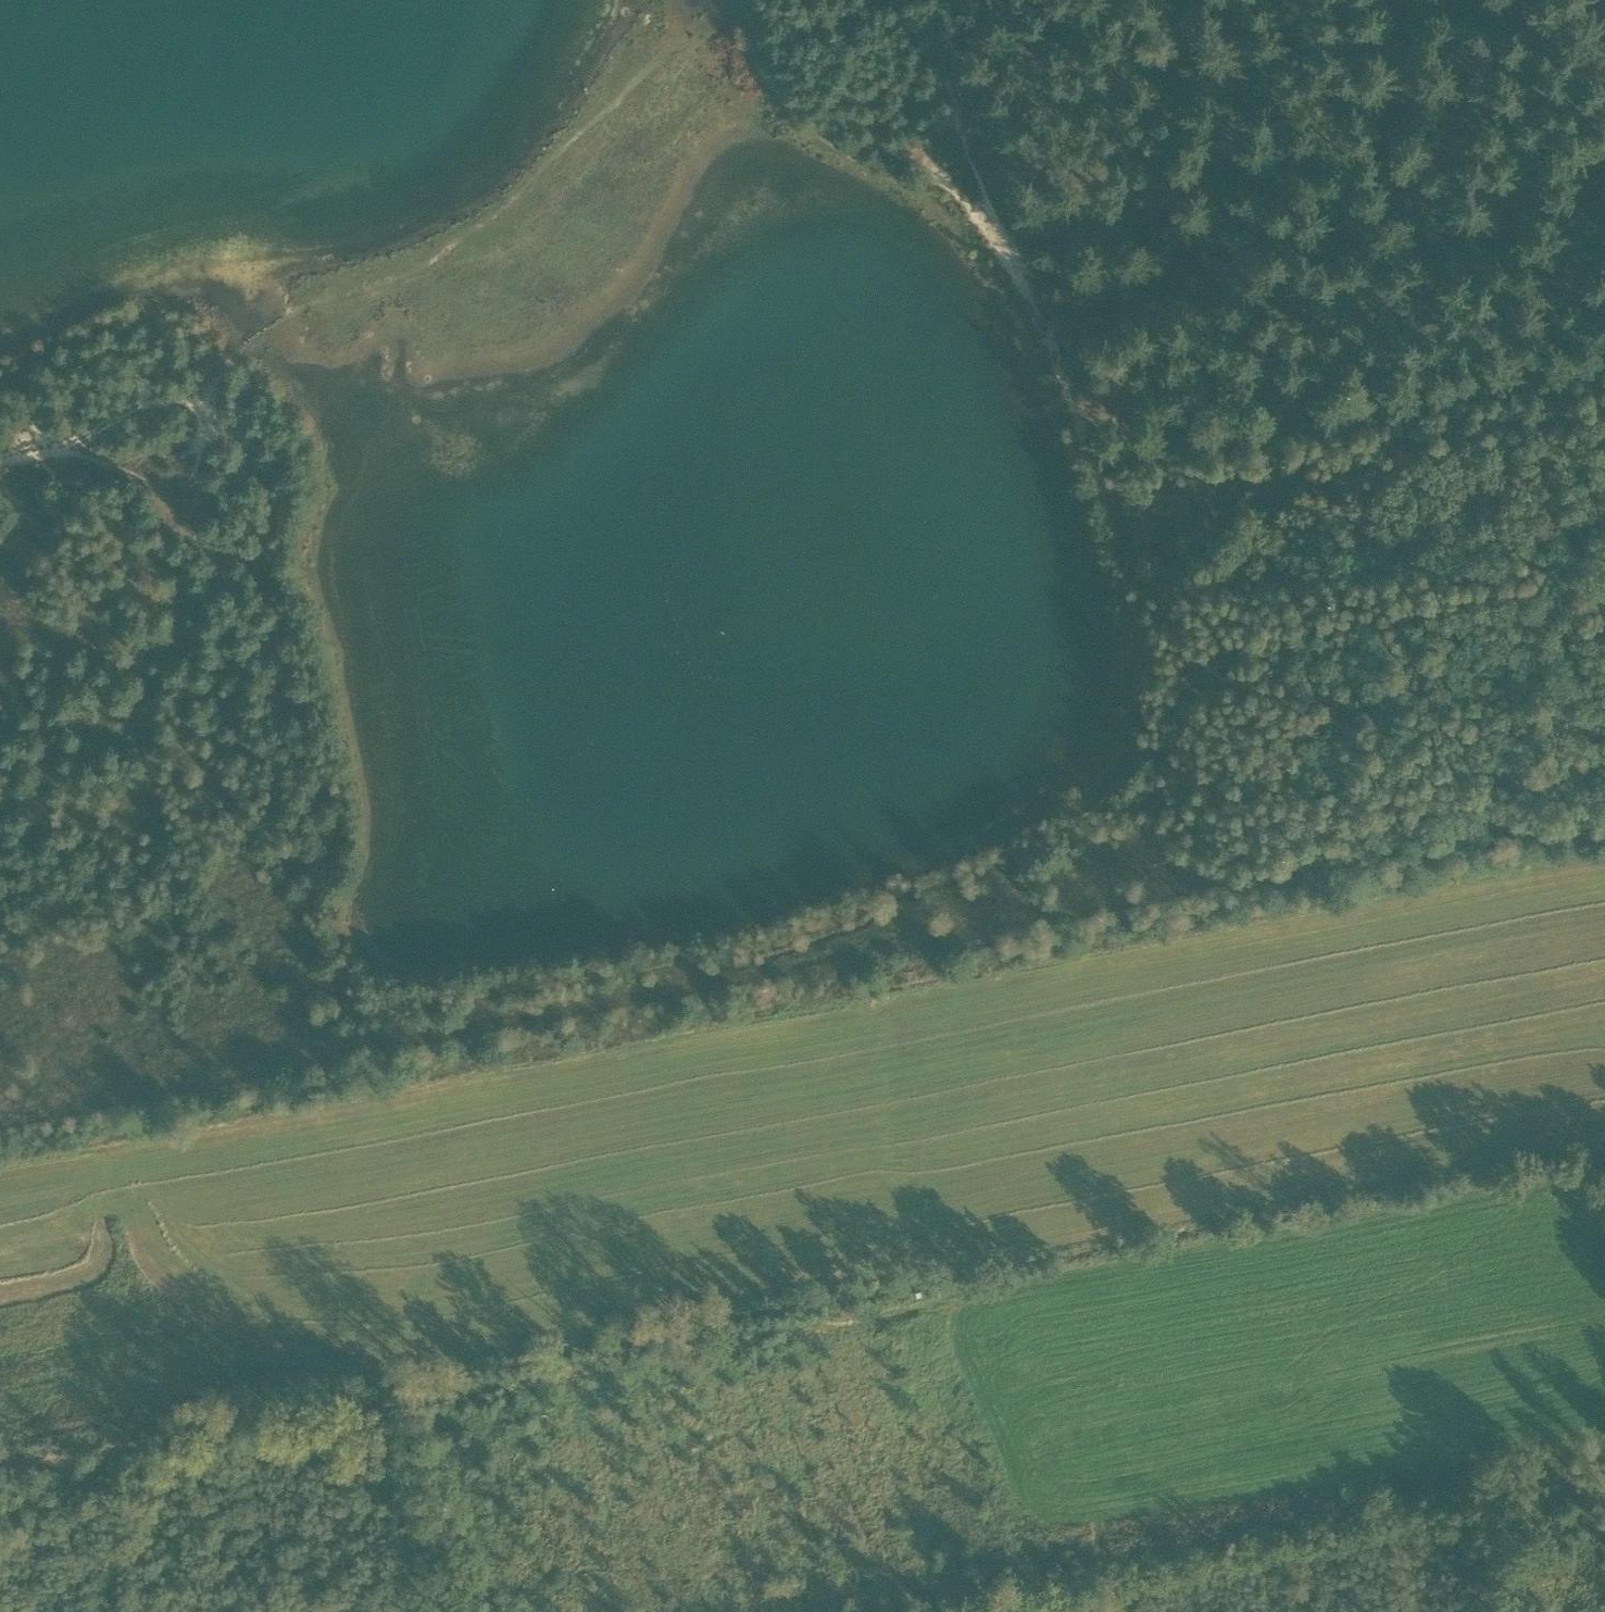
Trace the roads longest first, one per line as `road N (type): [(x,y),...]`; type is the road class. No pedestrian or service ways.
road 1 (track): [(1604,834),(0,1151)]

